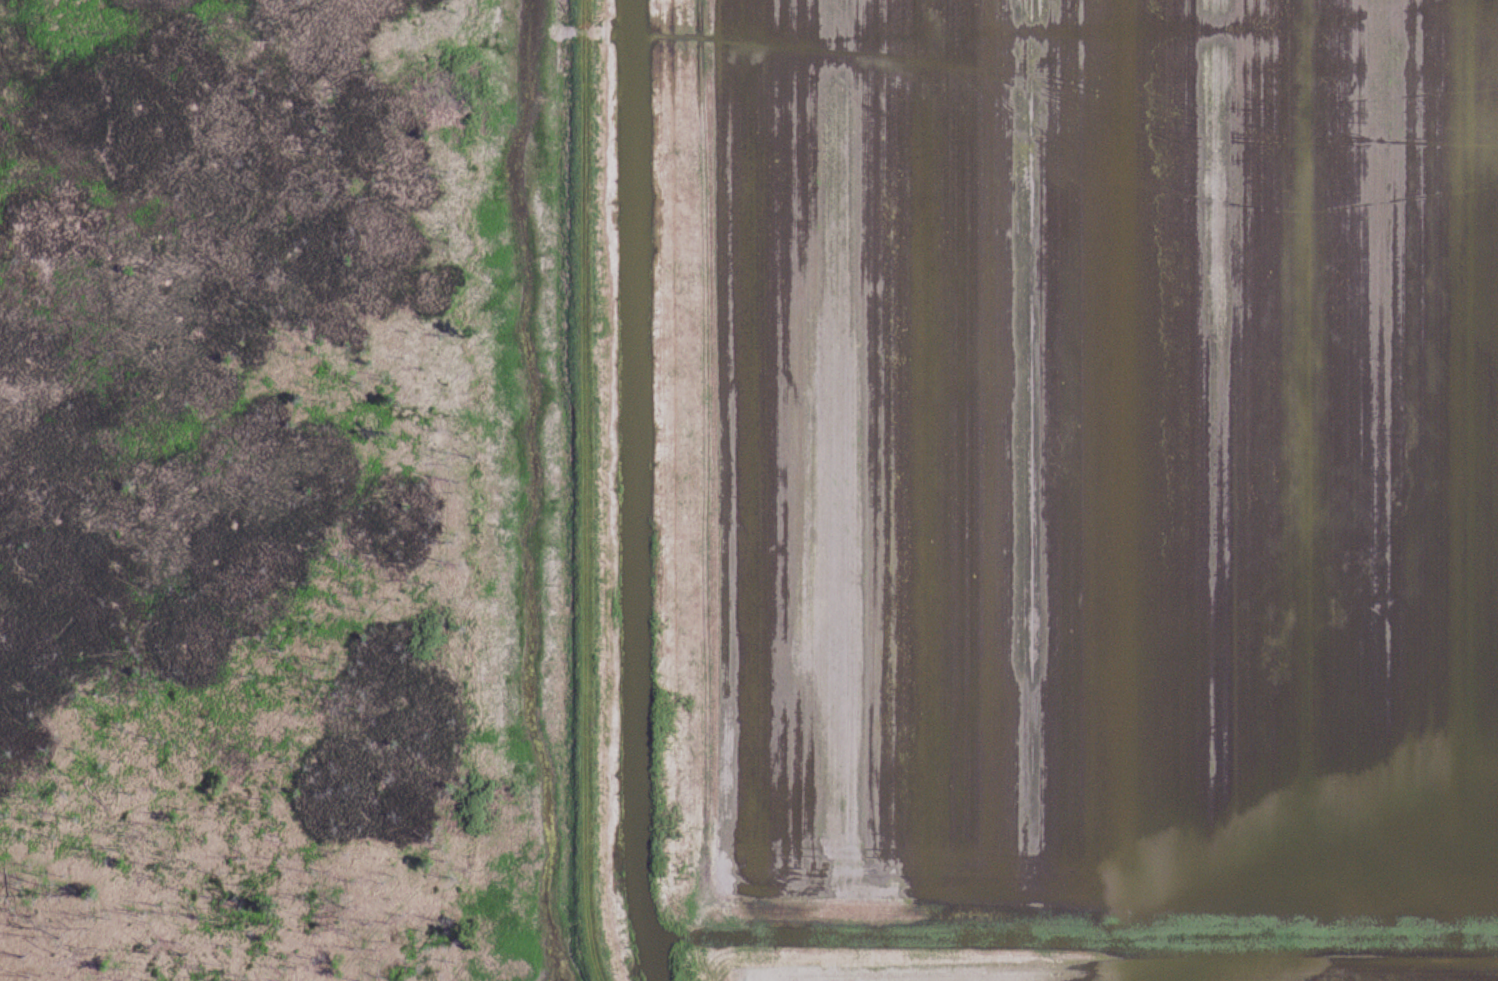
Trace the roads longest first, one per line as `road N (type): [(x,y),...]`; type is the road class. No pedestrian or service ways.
road 1 (track): [(615,980),(584,830),(576,0)]

